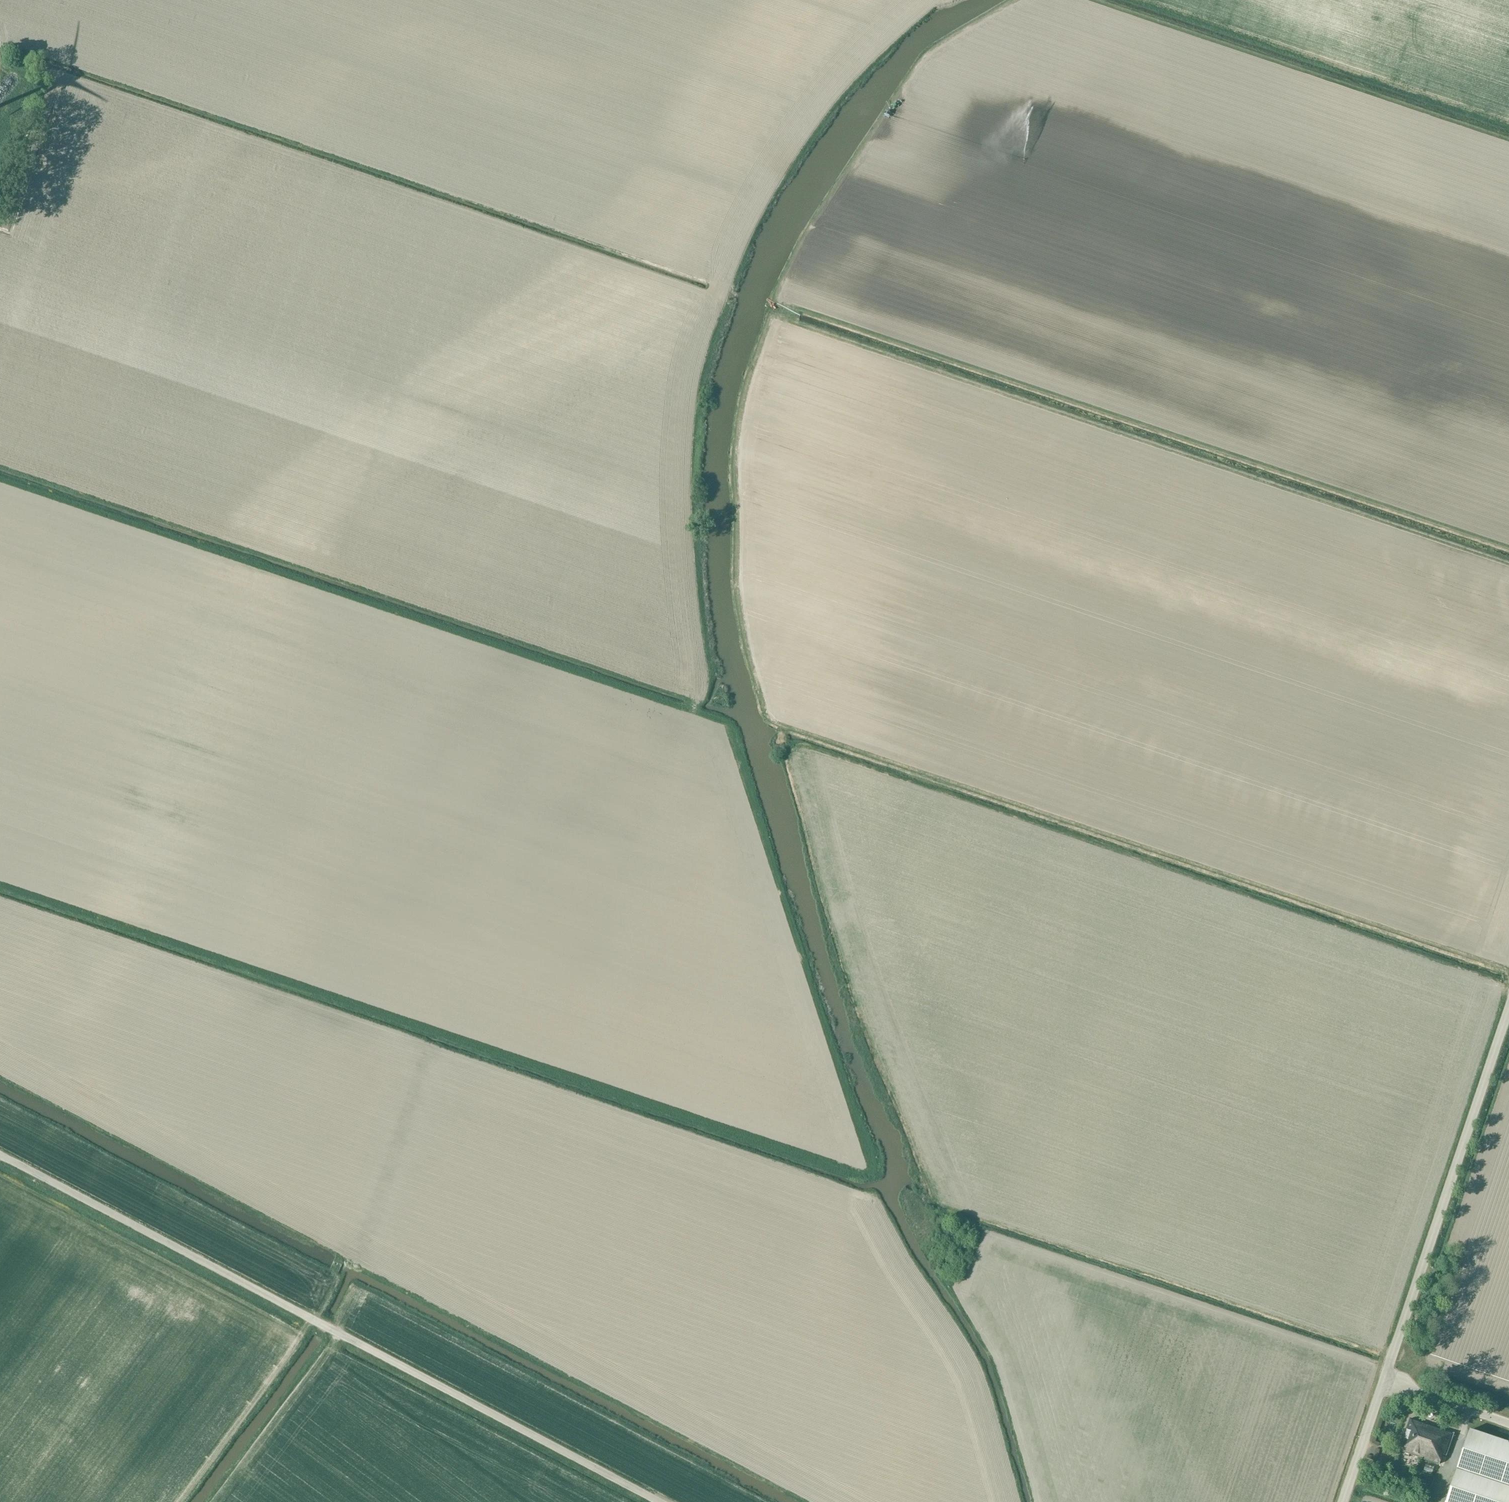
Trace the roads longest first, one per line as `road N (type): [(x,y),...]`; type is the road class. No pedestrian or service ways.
road 1 (unclassified): [(656,1501),(0,1156)]
road 2 (tertiary): [(1343,1501),(1508,1011)]

